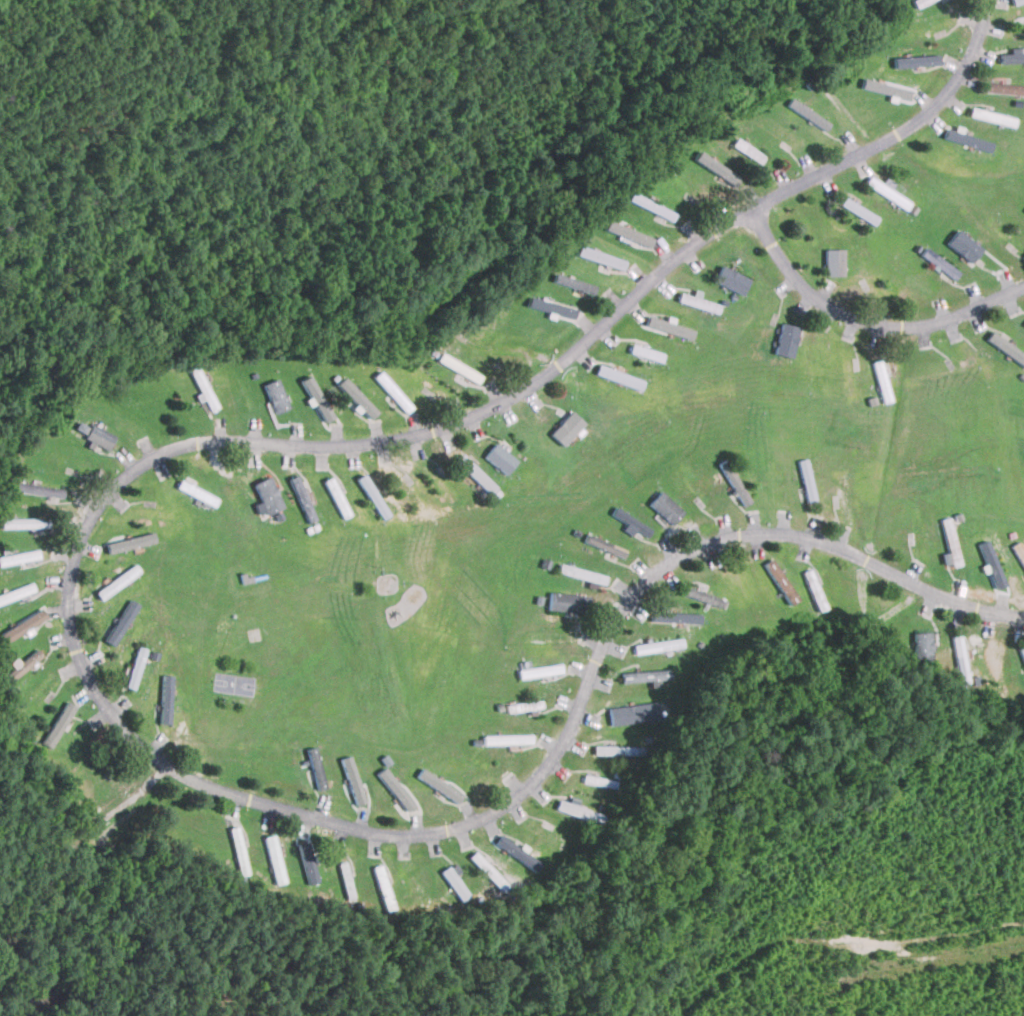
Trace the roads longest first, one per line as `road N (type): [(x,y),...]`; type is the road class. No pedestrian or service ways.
road 1 (residential): [(986,0),(970,57),(938,104),(882,143),(704,235),(600,330),(501,402),(376,444),(214,442),(162,457),(116,491),(86,529),(67,607),(92,688),(150,753),(274,808),(358,832),(415,836),(480,820),(530,789),(571,728),(638,588),(719,544),(808,539),(971,606),(1023,615)]
road 2 (residential): [(753,209),(778,262),(809,295),(871,325),(950,320),(1023,287)]

